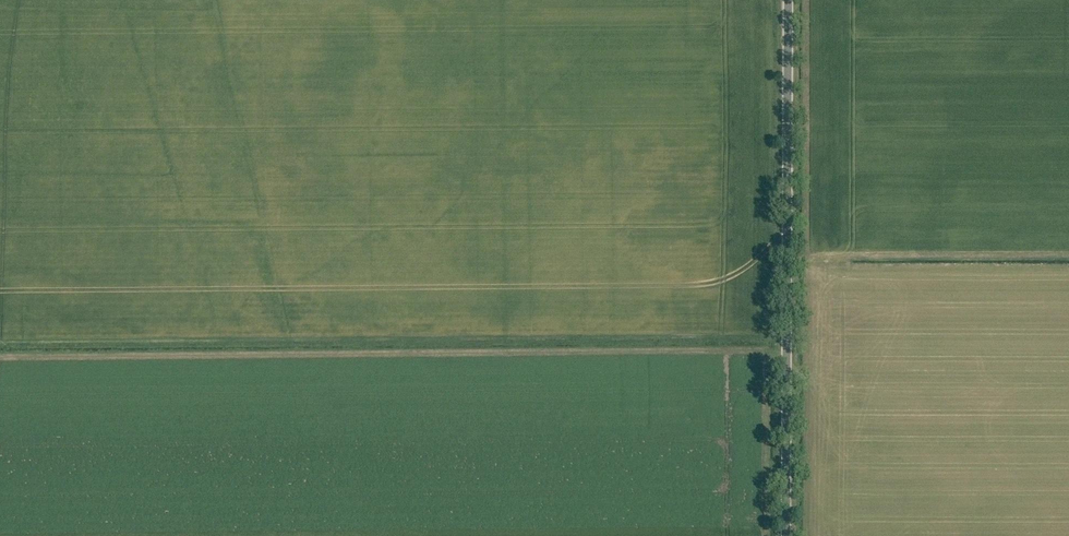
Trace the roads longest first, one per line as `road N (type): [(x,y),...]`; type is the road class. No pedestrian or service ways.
road 1 (unclassified): [(791,535),(789,0)]

